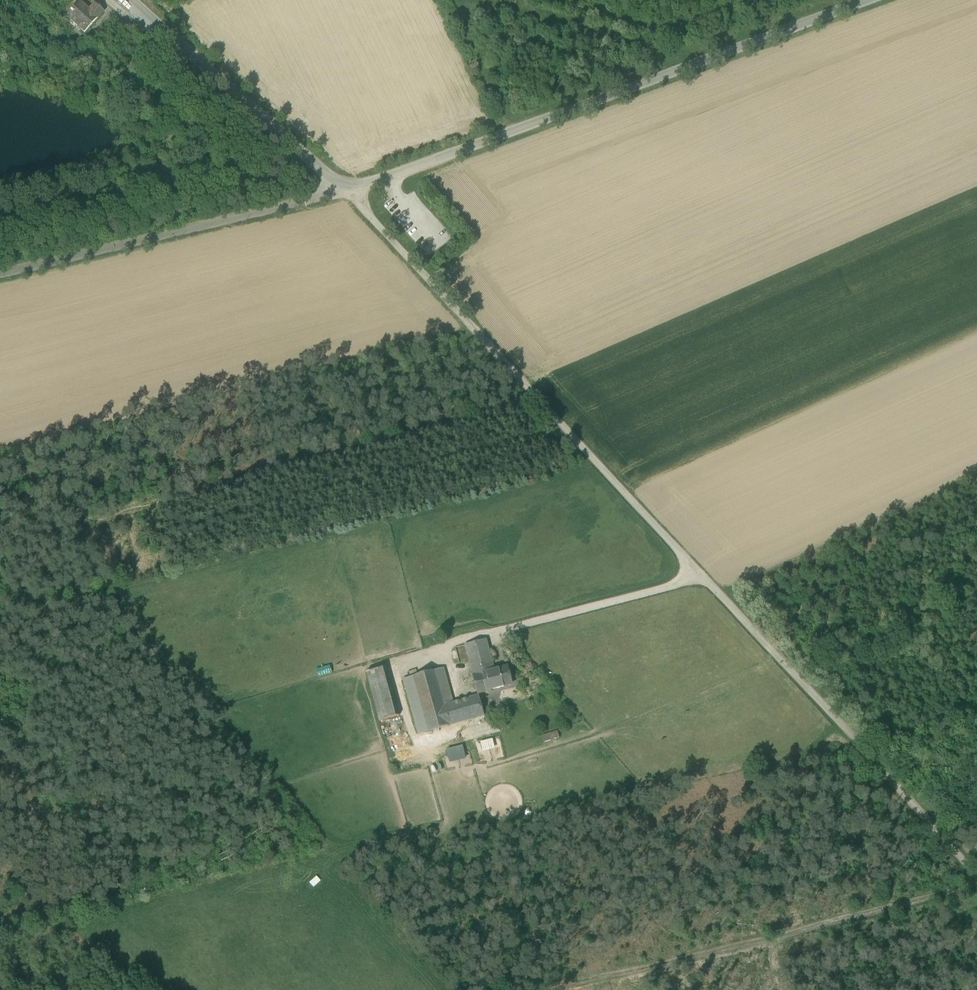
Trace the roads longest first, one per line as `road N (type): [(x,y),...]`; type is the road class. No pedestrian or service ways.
road 1 (unclassified): [(863,0),(347,189)]
road 2 (unclassified): [(347,189),(699,574)]
road 3 (track): [(976,886),(551,989)]
road 4 (track): [(699,574),(976,874)]
road 5 (unclassified): [(347,189),(0,274)]
road 6 (track): [(559,0),(650,33),(737,0)]

